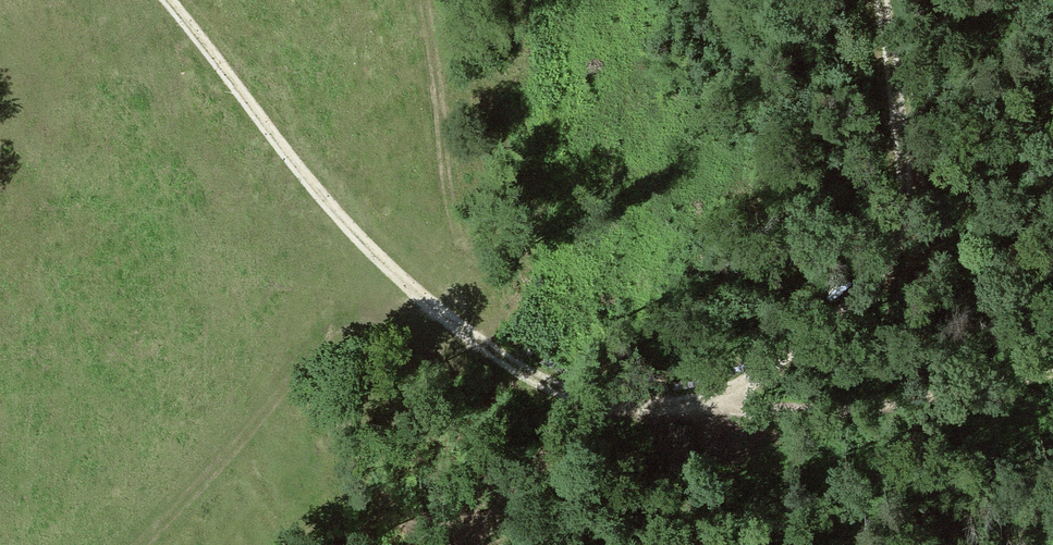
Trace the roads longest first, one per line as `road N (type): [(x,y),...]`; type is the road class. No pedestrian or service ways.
road 1 (track): [(483,345),(316,193),(167,0)]
road 2 (track): [(1052,376),(913,403),(824,411),(711,402)]
road 3 (track): [(442,311),(466,290),(470,252),(439,124),(428,0)]
road 4 (track): [(711,402),(761,374),(861,291),(901,232)]
road 5 (track): [(901,232),(883,0)]
road 6 (track): [(483,345),(569,391),(608,401)]

